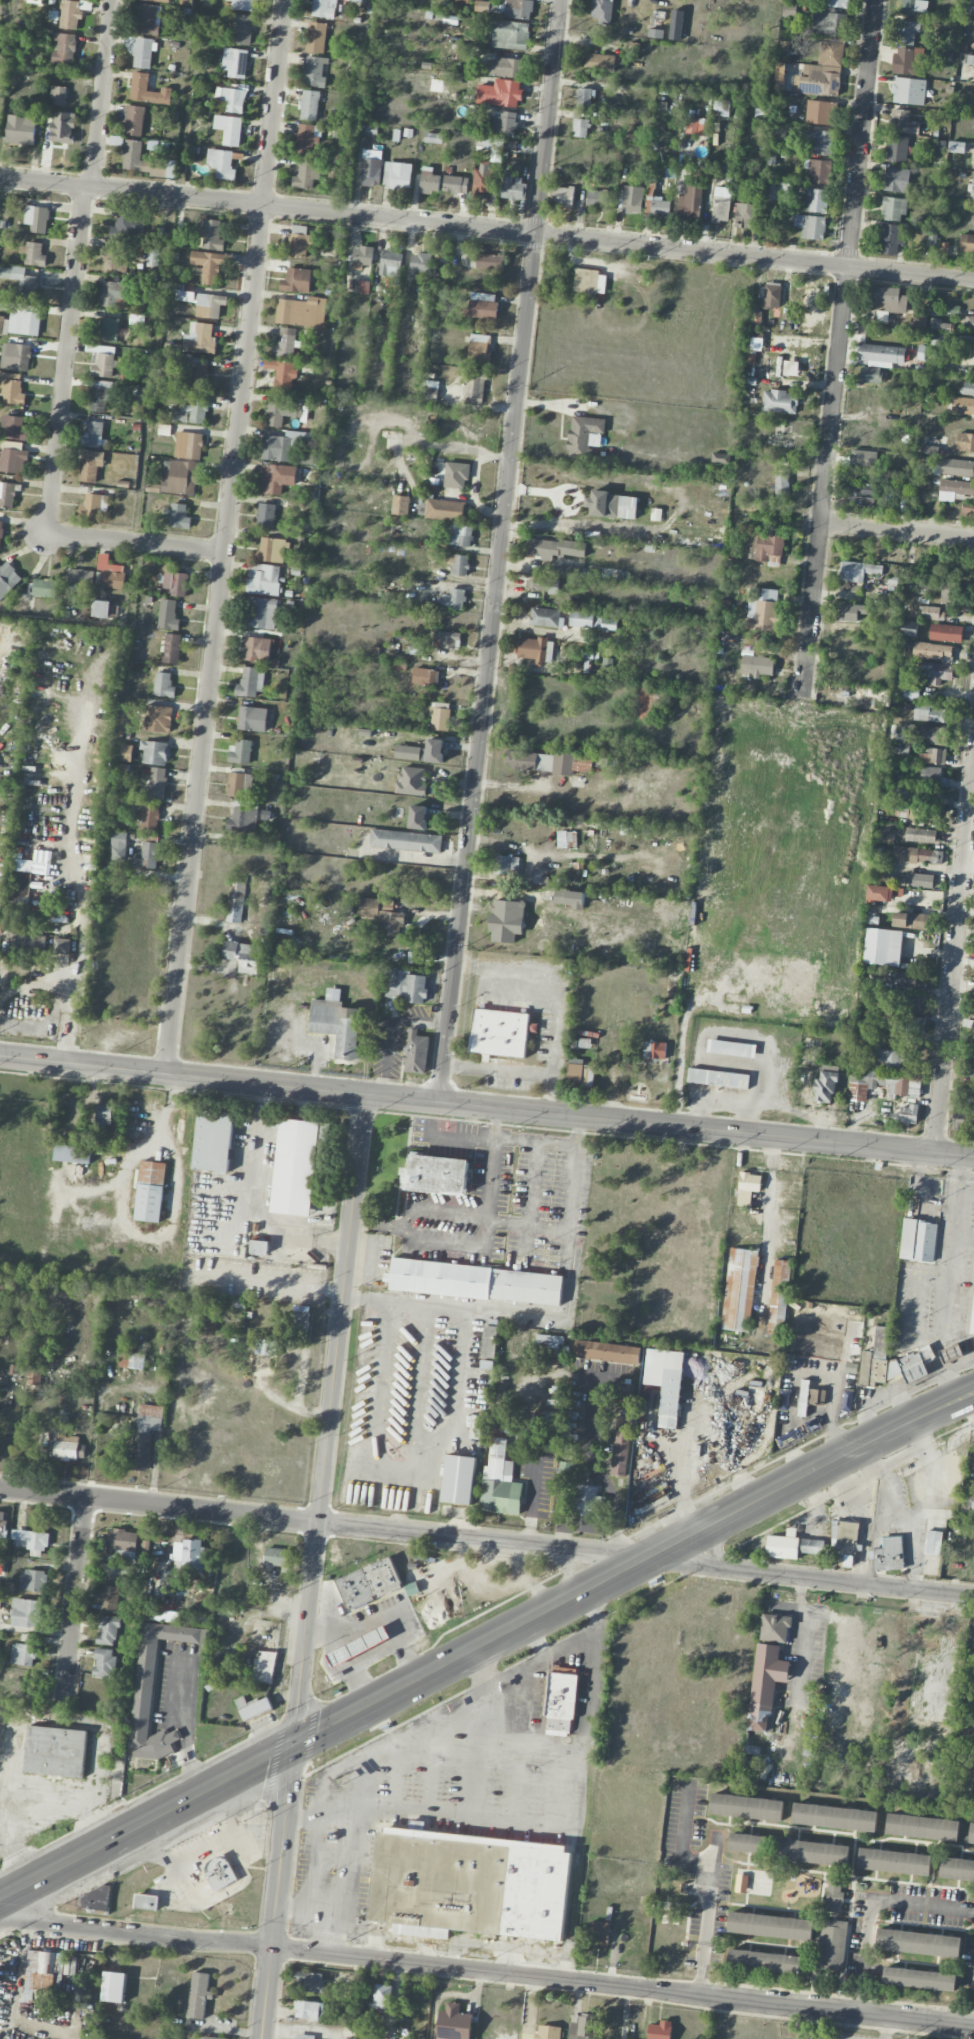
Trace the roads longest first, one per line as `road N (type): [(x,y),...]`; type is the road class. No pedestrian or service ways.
road 1 (residential): [(440,1103),(560,0)]
road 2 (primary): [(973,1395),(665,1549),(0,1904)]
road 3 (residential): [(167,1075),(284,0)]
road 4 (residential): [(973,2027),(0,1919)]
road 5 (residential): [(973,1596),(0,1489)]
road 6 (residential): [(0,177),(973,280)]
road 7 (secondary): [(973,1156),(0,1056)]
road 8 (residential): [(365,1095),(262,2038)]
road 9 (residential): [(804,696),(874,0)]
road 10 (residential): [(933,1152),(973,761)]
road 11 (residential): [(46,534),(87,186)]
road 12 (residential): [(87,1498),(62,1707)]
road 13 (residential): [(87,186),(111,0)]
road 14 (residential): [(224,553),(46,534)]
road 15 (residential): [(973,538),(821,520)]

